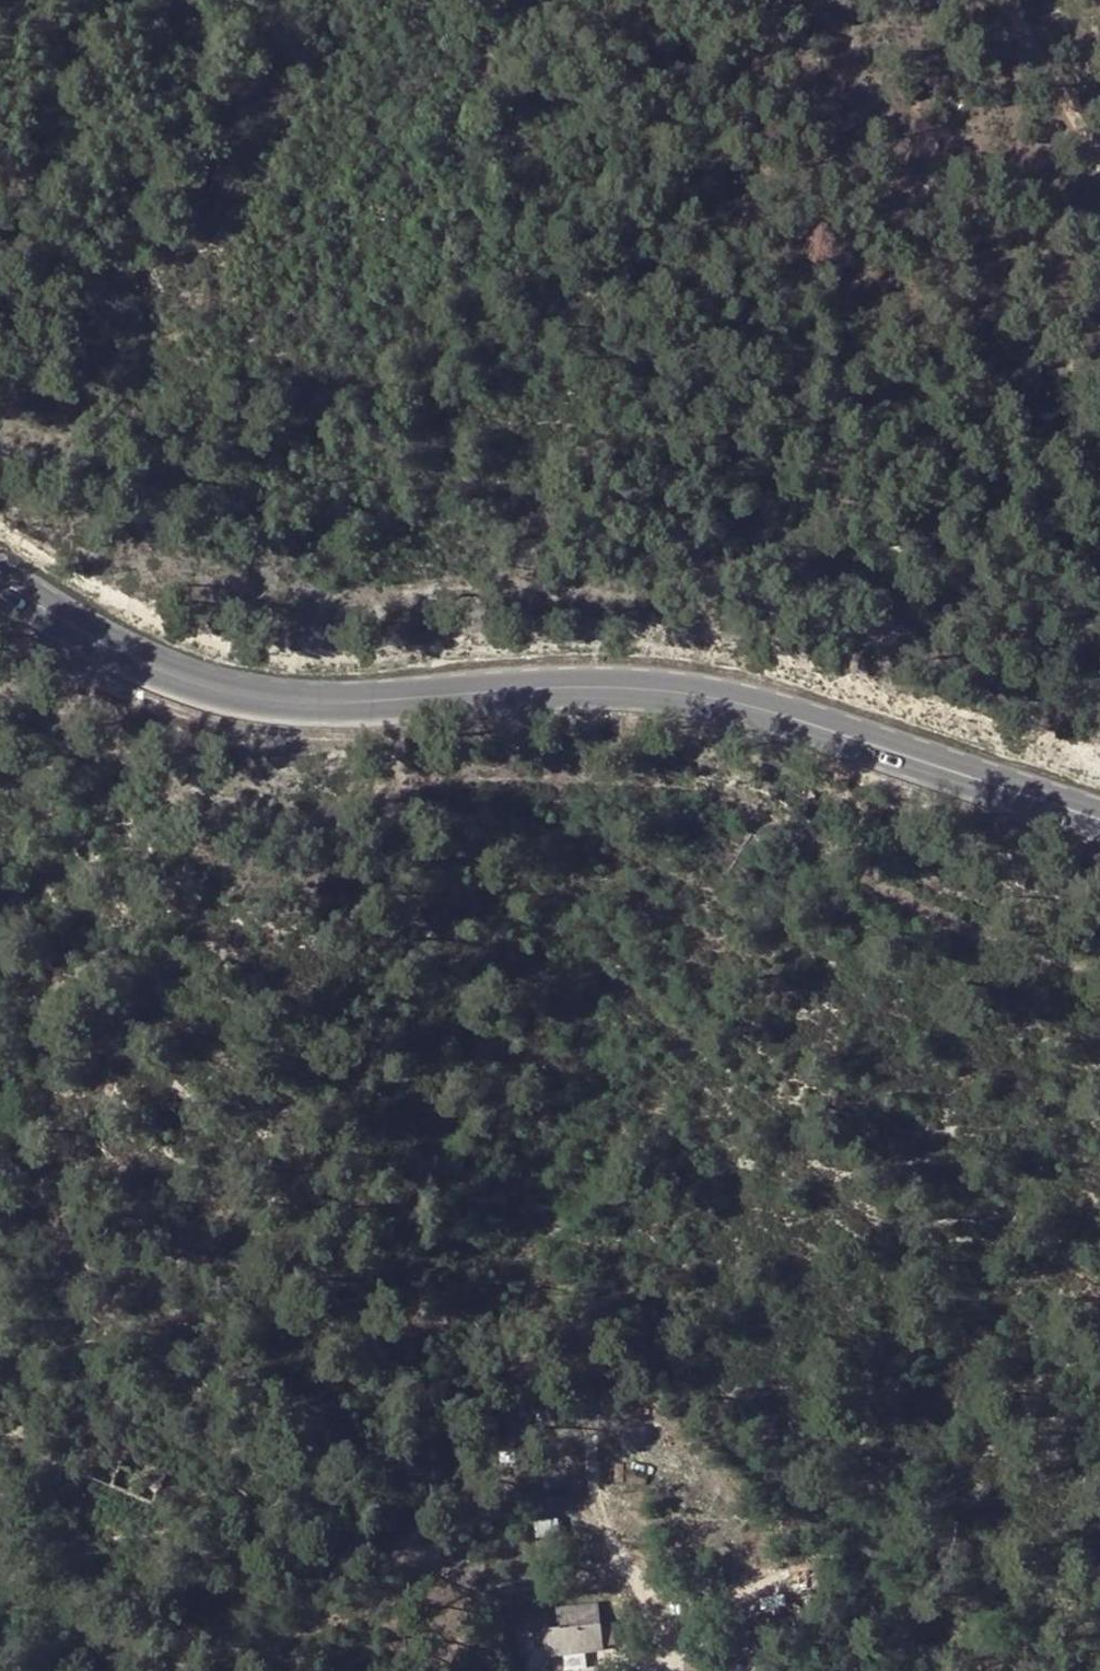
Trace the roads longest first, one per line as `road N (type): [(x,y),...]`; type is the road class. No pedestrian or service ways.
road 1 (tertiary): [(1099,821),(781,723),(674,700),(332,711),(237,699),(83,631),(0,580)]
road 2 (track): [(608,1415),(593,1462),(598,1488),(640,1590),(691,1670)]
road 3 (track): [(1099,160),(1022,0)]

